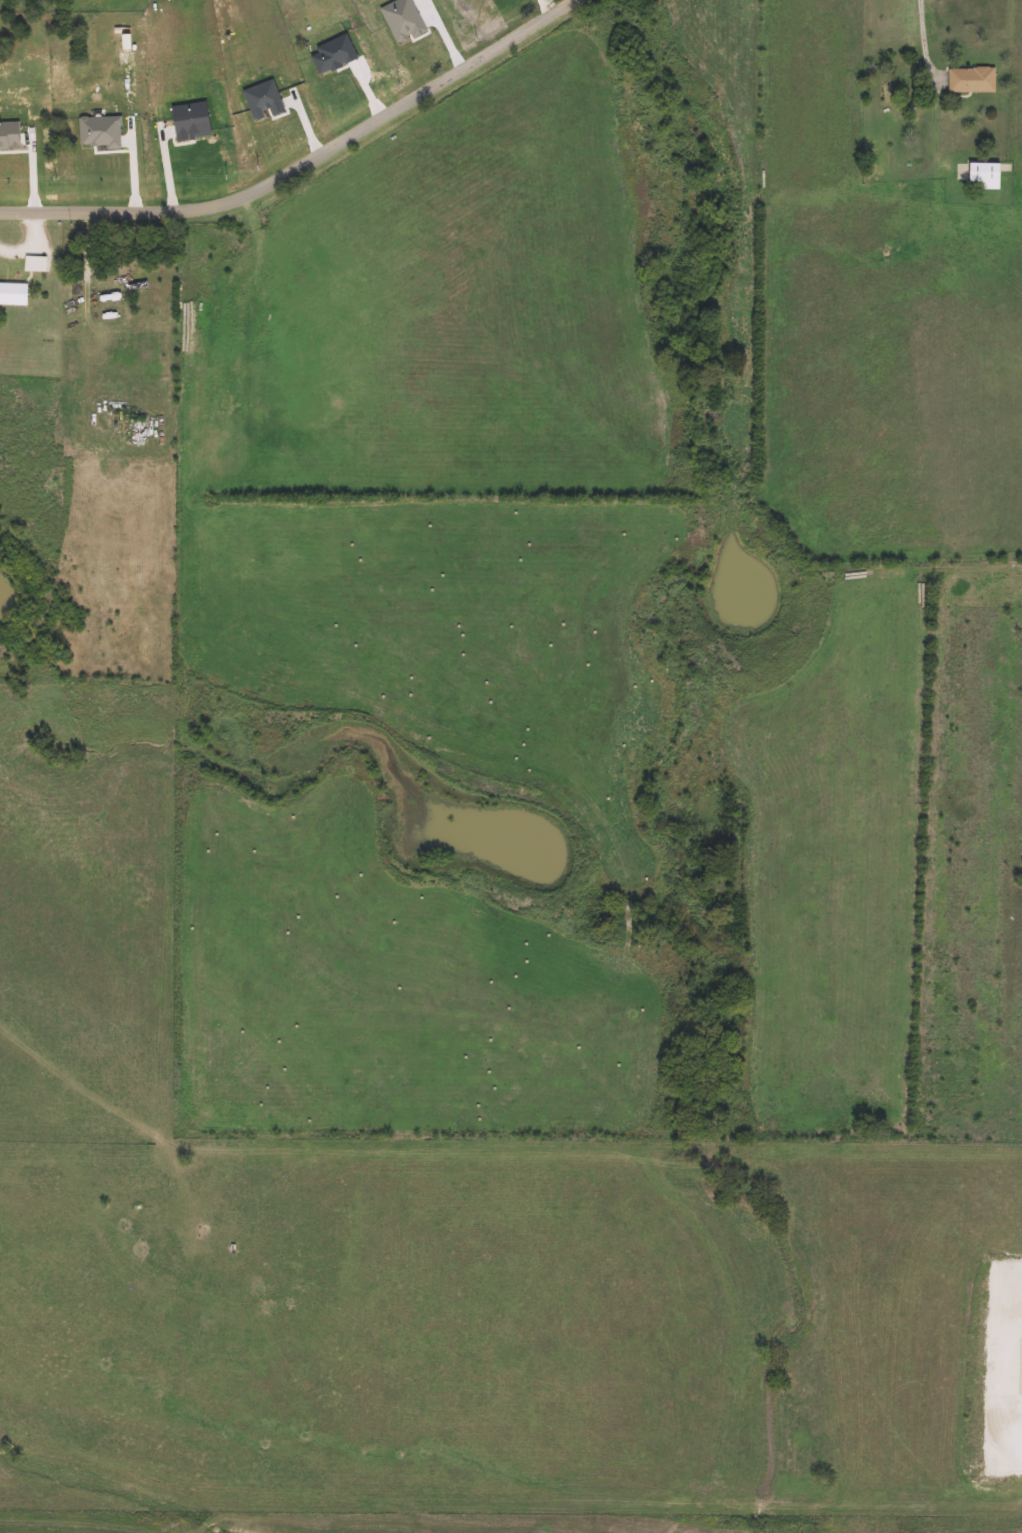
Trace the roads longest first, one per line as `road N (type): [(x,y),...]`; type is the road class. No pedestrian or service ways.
road 1 (residential): [(585,0),(242,203),(161,215),(0,215)]

